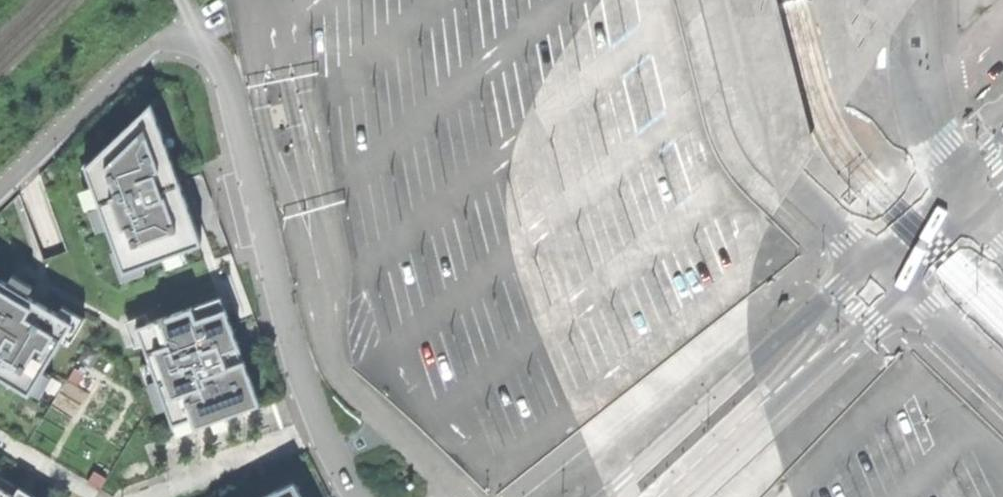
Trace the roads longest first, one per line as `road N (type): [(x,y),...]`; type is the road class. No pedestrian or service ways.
road 1 (secondary): [(871,256),(604,496)]
road 2 (secondary): [(682,496),(801,379),(876,326),(907,286)]
road 3 (residential): [(907,286),(1002,376)]

